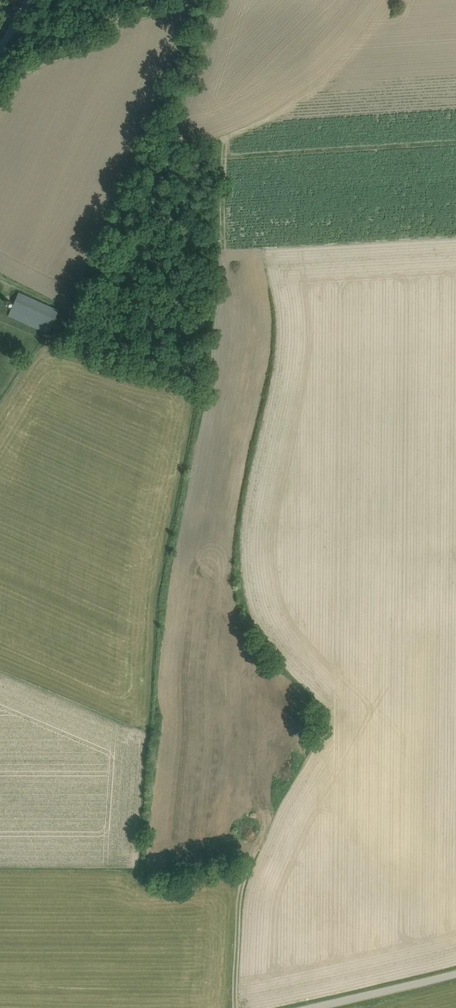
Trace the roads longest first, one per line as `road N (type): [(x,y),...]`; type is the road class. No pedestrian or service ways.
road 1 (unclassified): [(322,1007),(455,975)]

